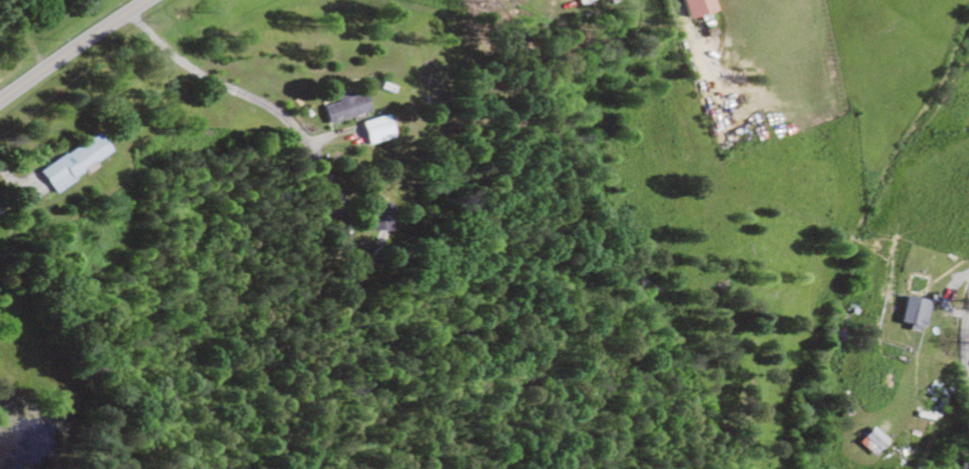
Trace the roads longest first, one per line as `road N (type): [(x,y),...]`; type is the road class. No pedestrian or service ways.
road 1 (residential): [(309,143),(260,105),(192,71),(123,15)]
road 2 (tertiary): [(0,101),(146,0)]

